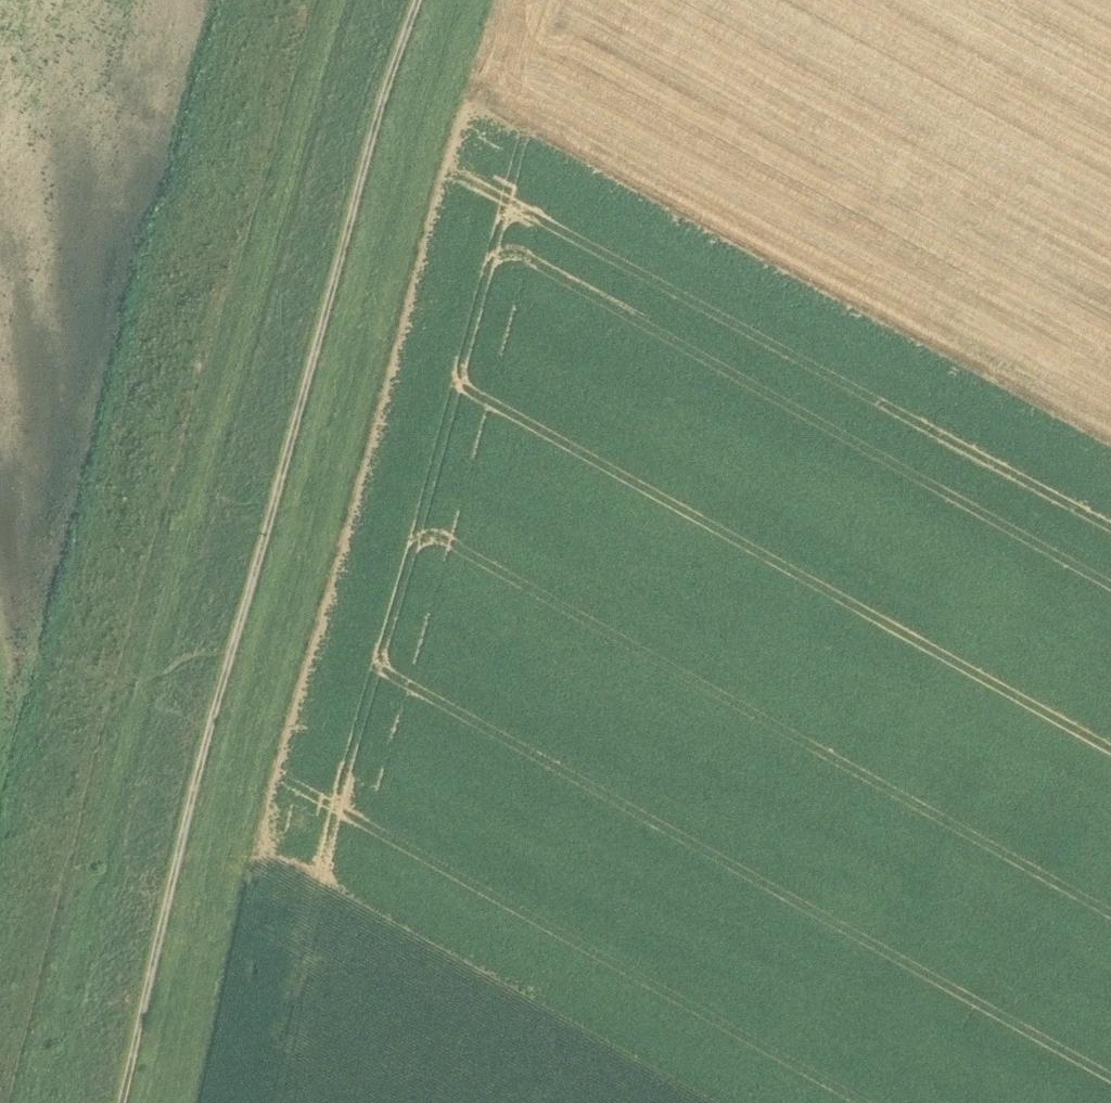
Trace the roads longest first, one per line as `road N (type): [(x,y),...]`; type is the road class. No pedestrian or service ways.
road 1 (track): [(122,1102),(191,801),(367,152),(420,0)]

